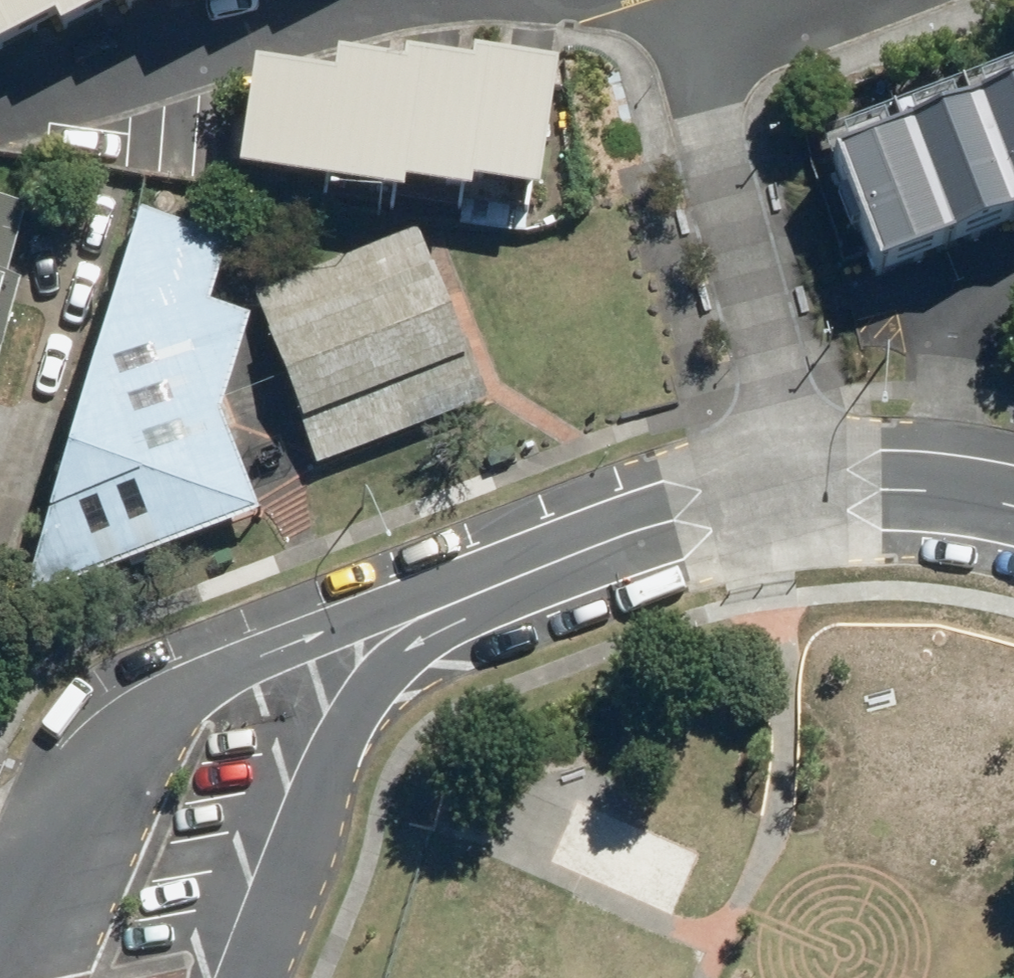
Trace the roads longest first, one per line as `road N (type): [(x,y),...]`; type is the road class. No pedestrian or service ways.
road 1 (residential): [(0,905),(16,864),(77,780),(188,688),(457,600)]
road 2 (residential): [(696,58),(803,501)]
road 3 (residential): [(457,600),(337,765),(254,977)]
road 4 (residential): [(367,0),(0,103)]
road 5 (residential): [(803,501),(457,600)]
road 6 (residential): [(1013,294),(985,334),(958,496)]
road 7 (residential): [(958,496),(803,501)]

